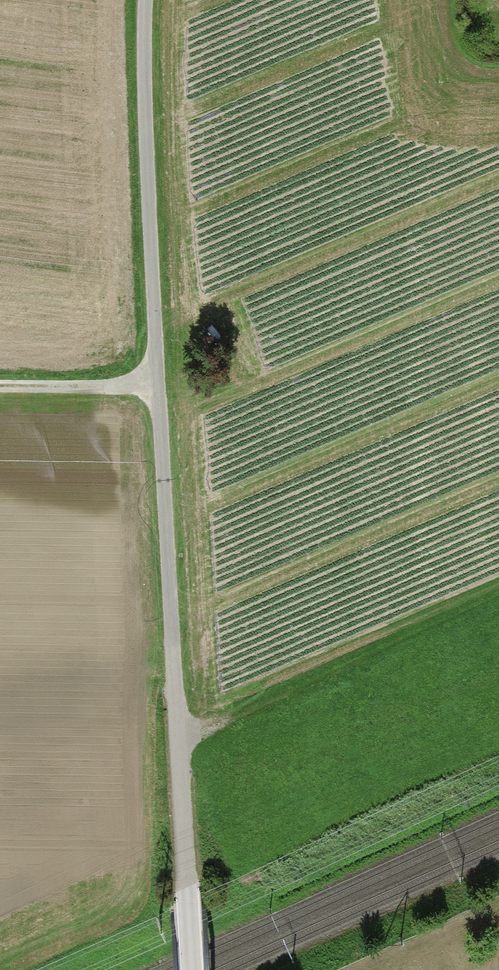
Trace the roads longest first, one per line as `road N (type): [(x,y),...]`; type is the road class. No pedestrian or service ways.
road 1 (residential): [(191,969),(145,0)]
road 2 (track): [(417,635),(178,732)]
road 3 (track): [(159,386),(0,385)]

